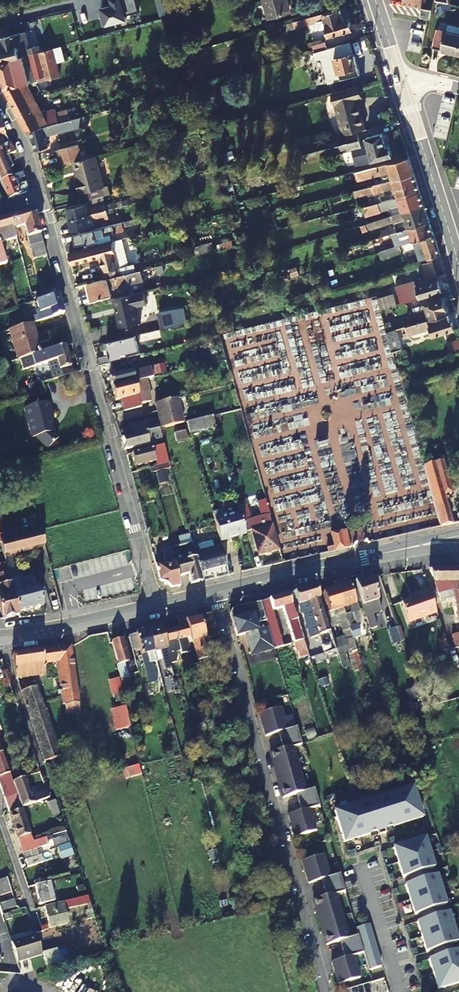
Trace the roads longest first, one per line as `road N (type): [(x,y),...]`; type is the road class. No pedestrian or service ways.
road 1 (residential): [(156,604),(39,199)]
road 2 (tertiary): [(156,604),(425,544)]
road 3 (tertiary): [(458,273),(399,74)]
road 4 (tertiary): [(0,635),(156,604)]
road 5 (residential): [(52,790),(0,643)]

